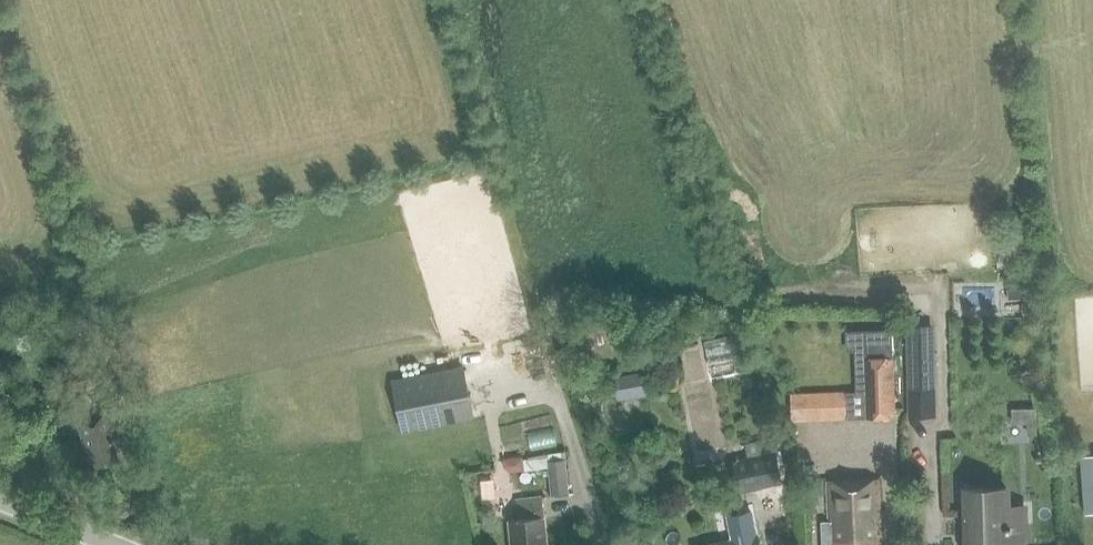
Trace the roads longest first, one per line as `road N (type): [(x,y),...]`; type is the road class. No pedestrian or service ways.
road 1 (tertiary): [(115,544),(0,502)]

